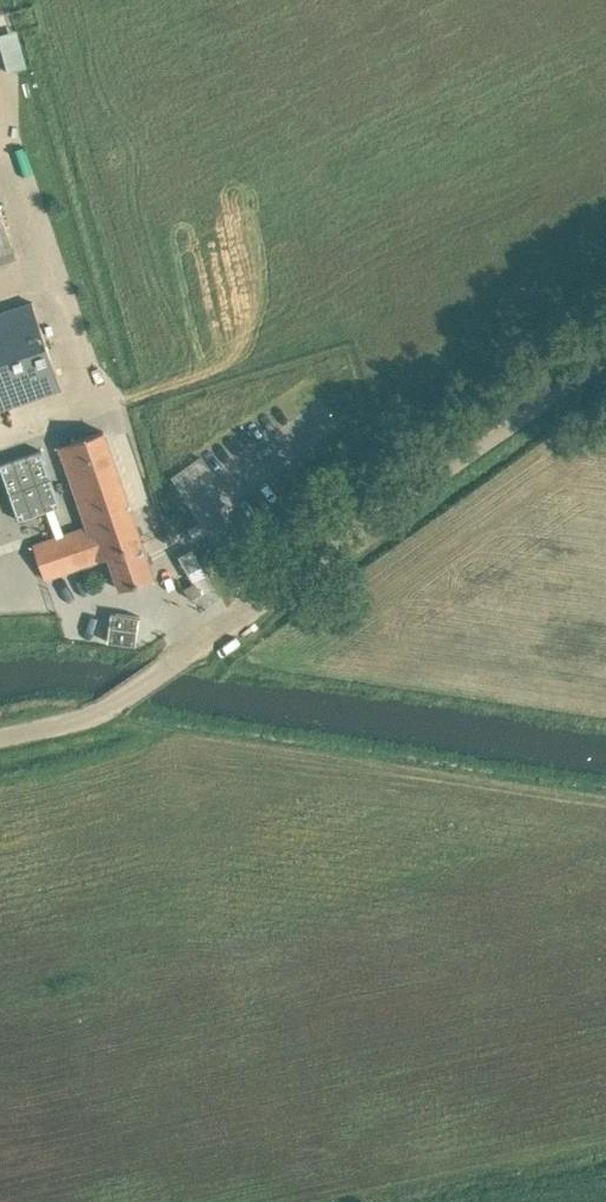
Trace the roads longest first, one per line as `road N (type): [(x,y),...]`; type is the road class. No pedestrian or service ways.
road 1 (unclassified): [(0,740),(105,712),(244,603),(605,352)]

